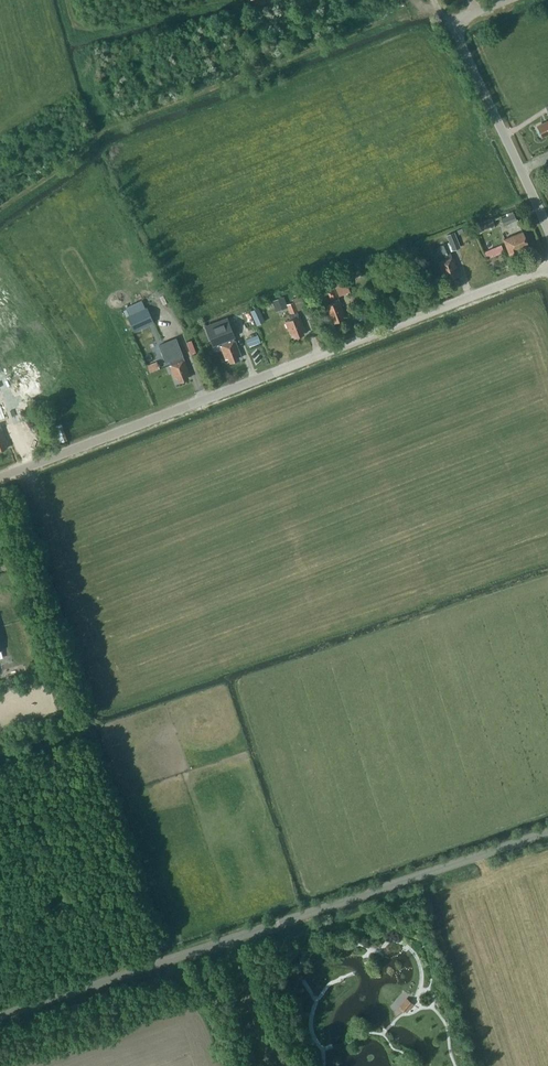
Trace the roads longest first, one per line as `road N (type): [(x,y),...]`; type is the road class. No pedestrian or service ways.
road 1 (unclassified): [(0,479),(547,267)]
road 2 (unclassified): [(0,1013),(547,831)]
road 3 (unclassified): [(547,233),(449,22),(506,0)]

